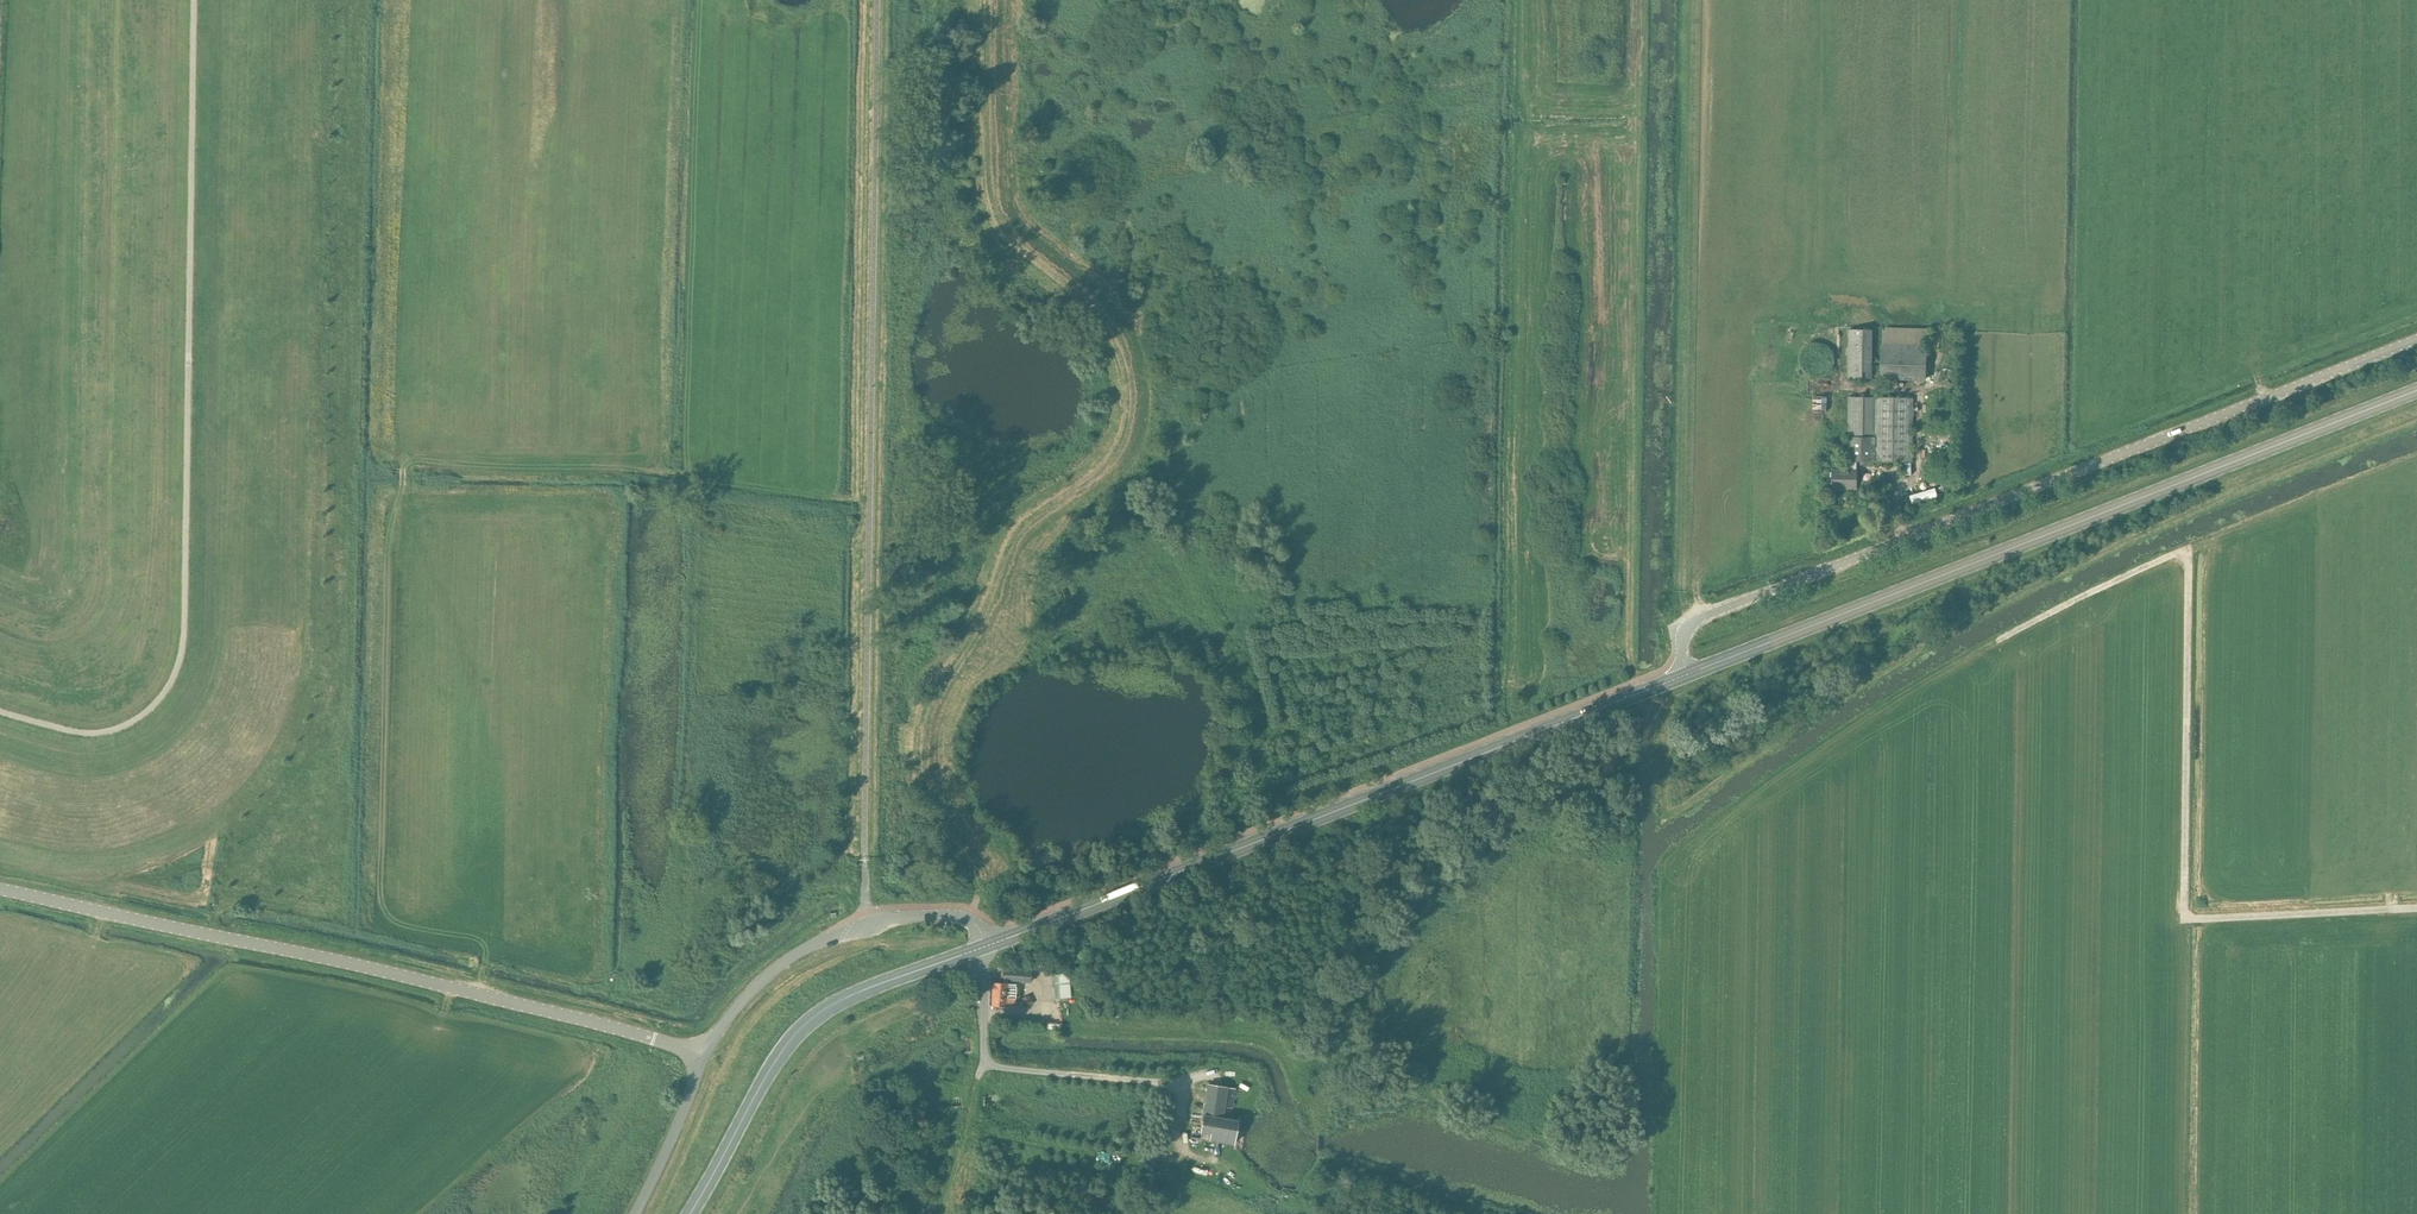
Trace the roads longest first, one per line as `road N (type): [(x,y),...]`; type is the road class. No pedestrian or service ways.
road 1 (track): [(977,912),(972,873),(936,824),(922,786),(921,729),(982,620),(1013,538),(1113,458),(1129,406),(1119,351),(1101,321),(1013,244),(994,212),(986,165),(987,0)]
road 2 (unclassified): [(1684,676),(1680,635),(1691,621),(2416,337)]
road 3 (primary): [(2416,392),(1684,676)]
road 4 (primary): [(1684,676),(985,946)]
road 5 (unclassified): [(702,1055),(369,967),(0,889)]
road 6 (primary): [(689,1213),(795,1033),(842,1000),(985,946)]
road 7 (track): [(983,1064),(1188,1088)]
road 8 (unclassified): [(702,1055),(775,968),(847,930)]
road 9 (unclassified): [(635,1213),(702,1055)]
road 10 (unclassified): [(985,946),(978,927),(957,916),(891,916),(847,930)]
road 11 (track): [(983,1064),(940,1213)]

